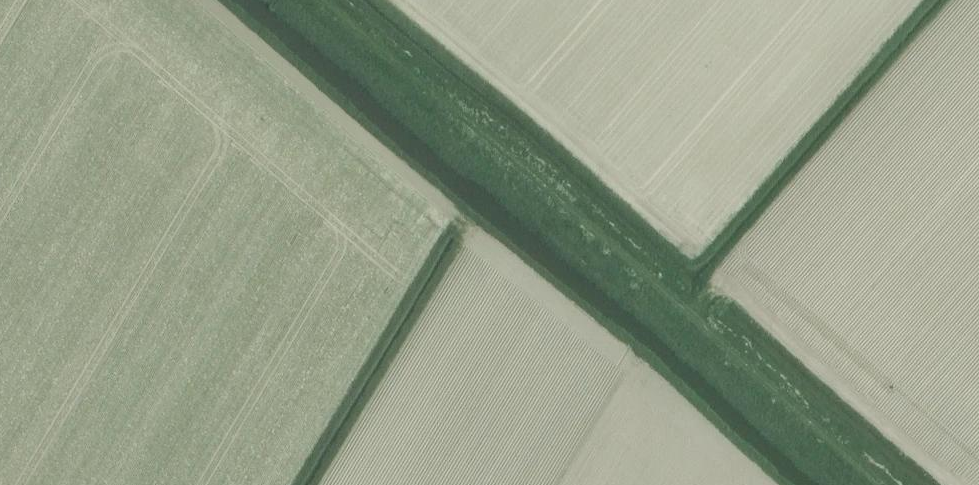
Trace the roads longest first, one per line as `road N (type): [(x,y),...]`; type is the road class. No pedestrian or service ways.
road 1 (track): [(316,0),(878,484)]
road 2 (track): [(417,0),(672,212)]

